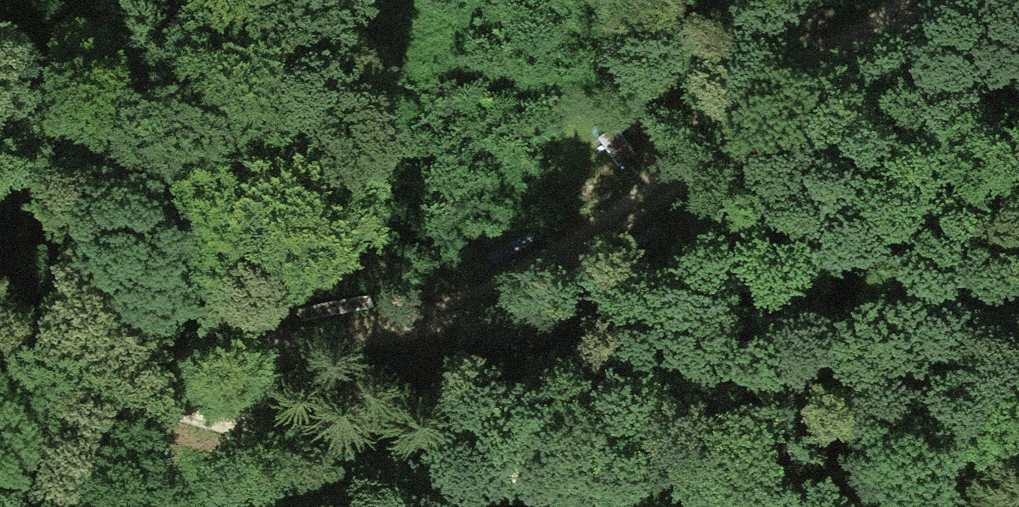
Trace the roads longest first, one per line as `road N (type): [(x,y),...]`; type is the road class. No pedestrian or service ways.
road 1 (track): [(140,395),(365,325),(505,262),(641,189),(912,0)]
road 2 (track): [(0,357),(606,506)]
road 3 (track): [(1018,412),(905,506)]

